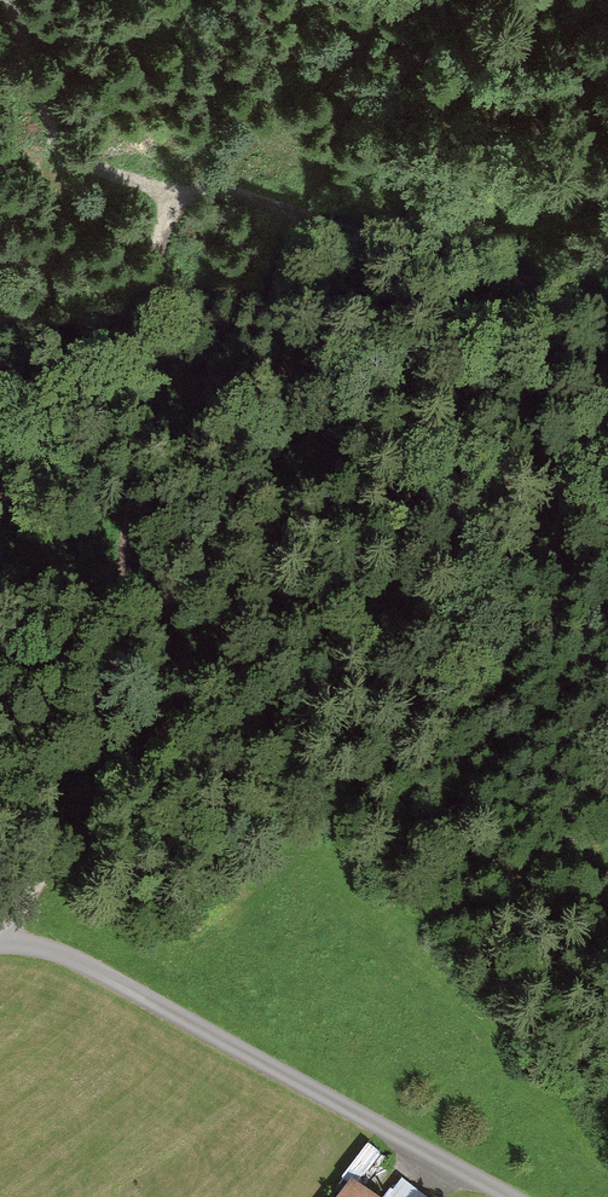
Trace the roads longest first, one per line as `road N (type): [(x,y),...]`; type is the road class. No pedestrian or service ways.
road 1 (track): [(5,0),(27,41),(52,125),(72,154),(166,205),(128,638),(39,904),(42,950)]
road 2 (residential): [(0,945),(42,950),(102,974),(495,1196)]
road 3 (track): [(166,205),(203,193),(607,312)]

